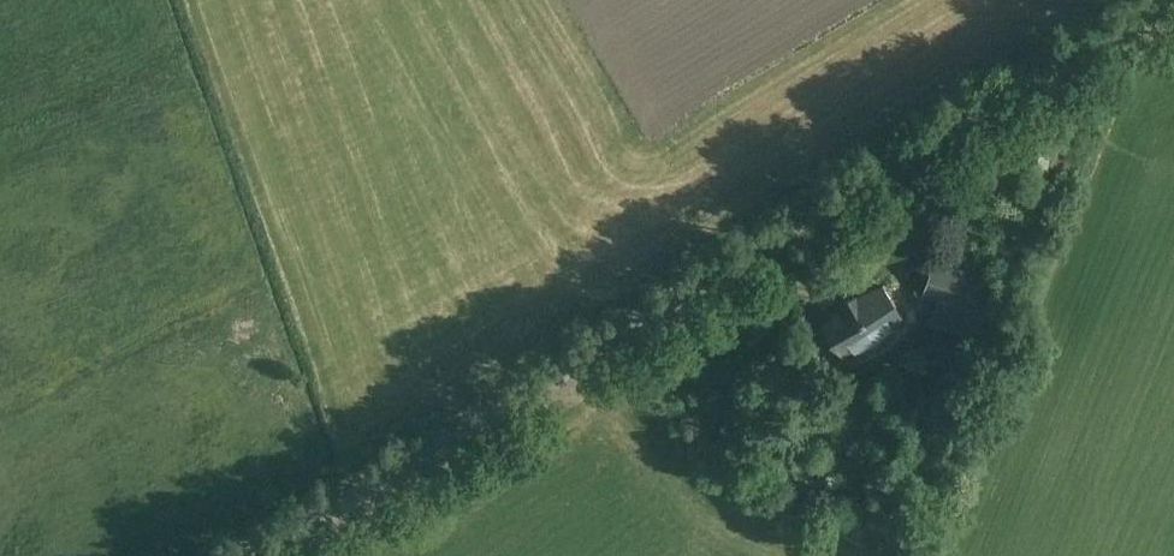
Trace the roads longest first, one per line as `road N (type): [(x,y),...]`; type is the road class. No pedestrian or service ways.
road 1 (unclassified): [(263,555),(1158,0)]

